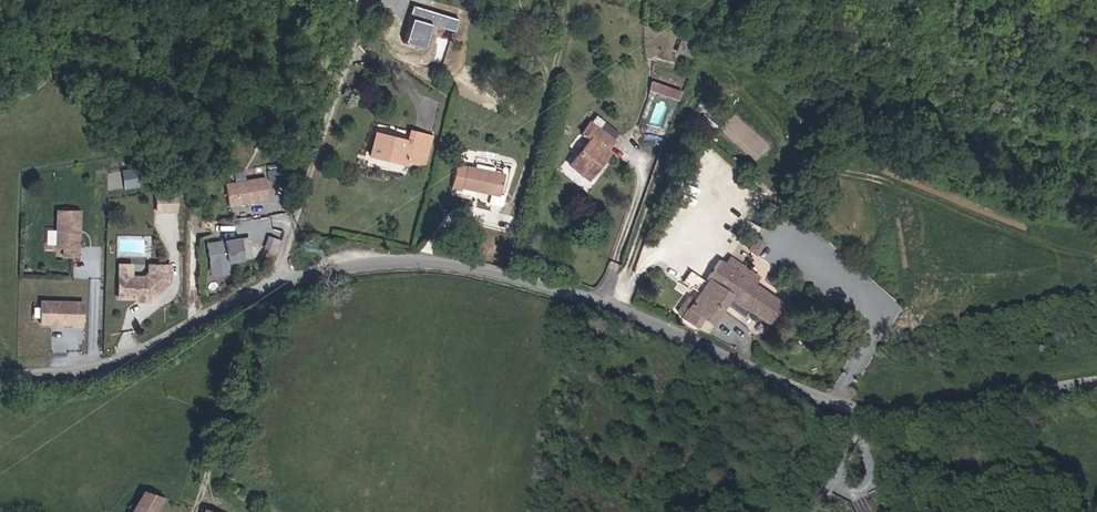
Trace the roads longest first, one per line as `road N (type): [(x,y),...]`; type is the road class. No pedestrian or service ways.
road 1 (residential): [(0,374),(93,372),(284,284),(417,262),(615,306),(789,386),(881,417),(960,412),(1096,382)]

